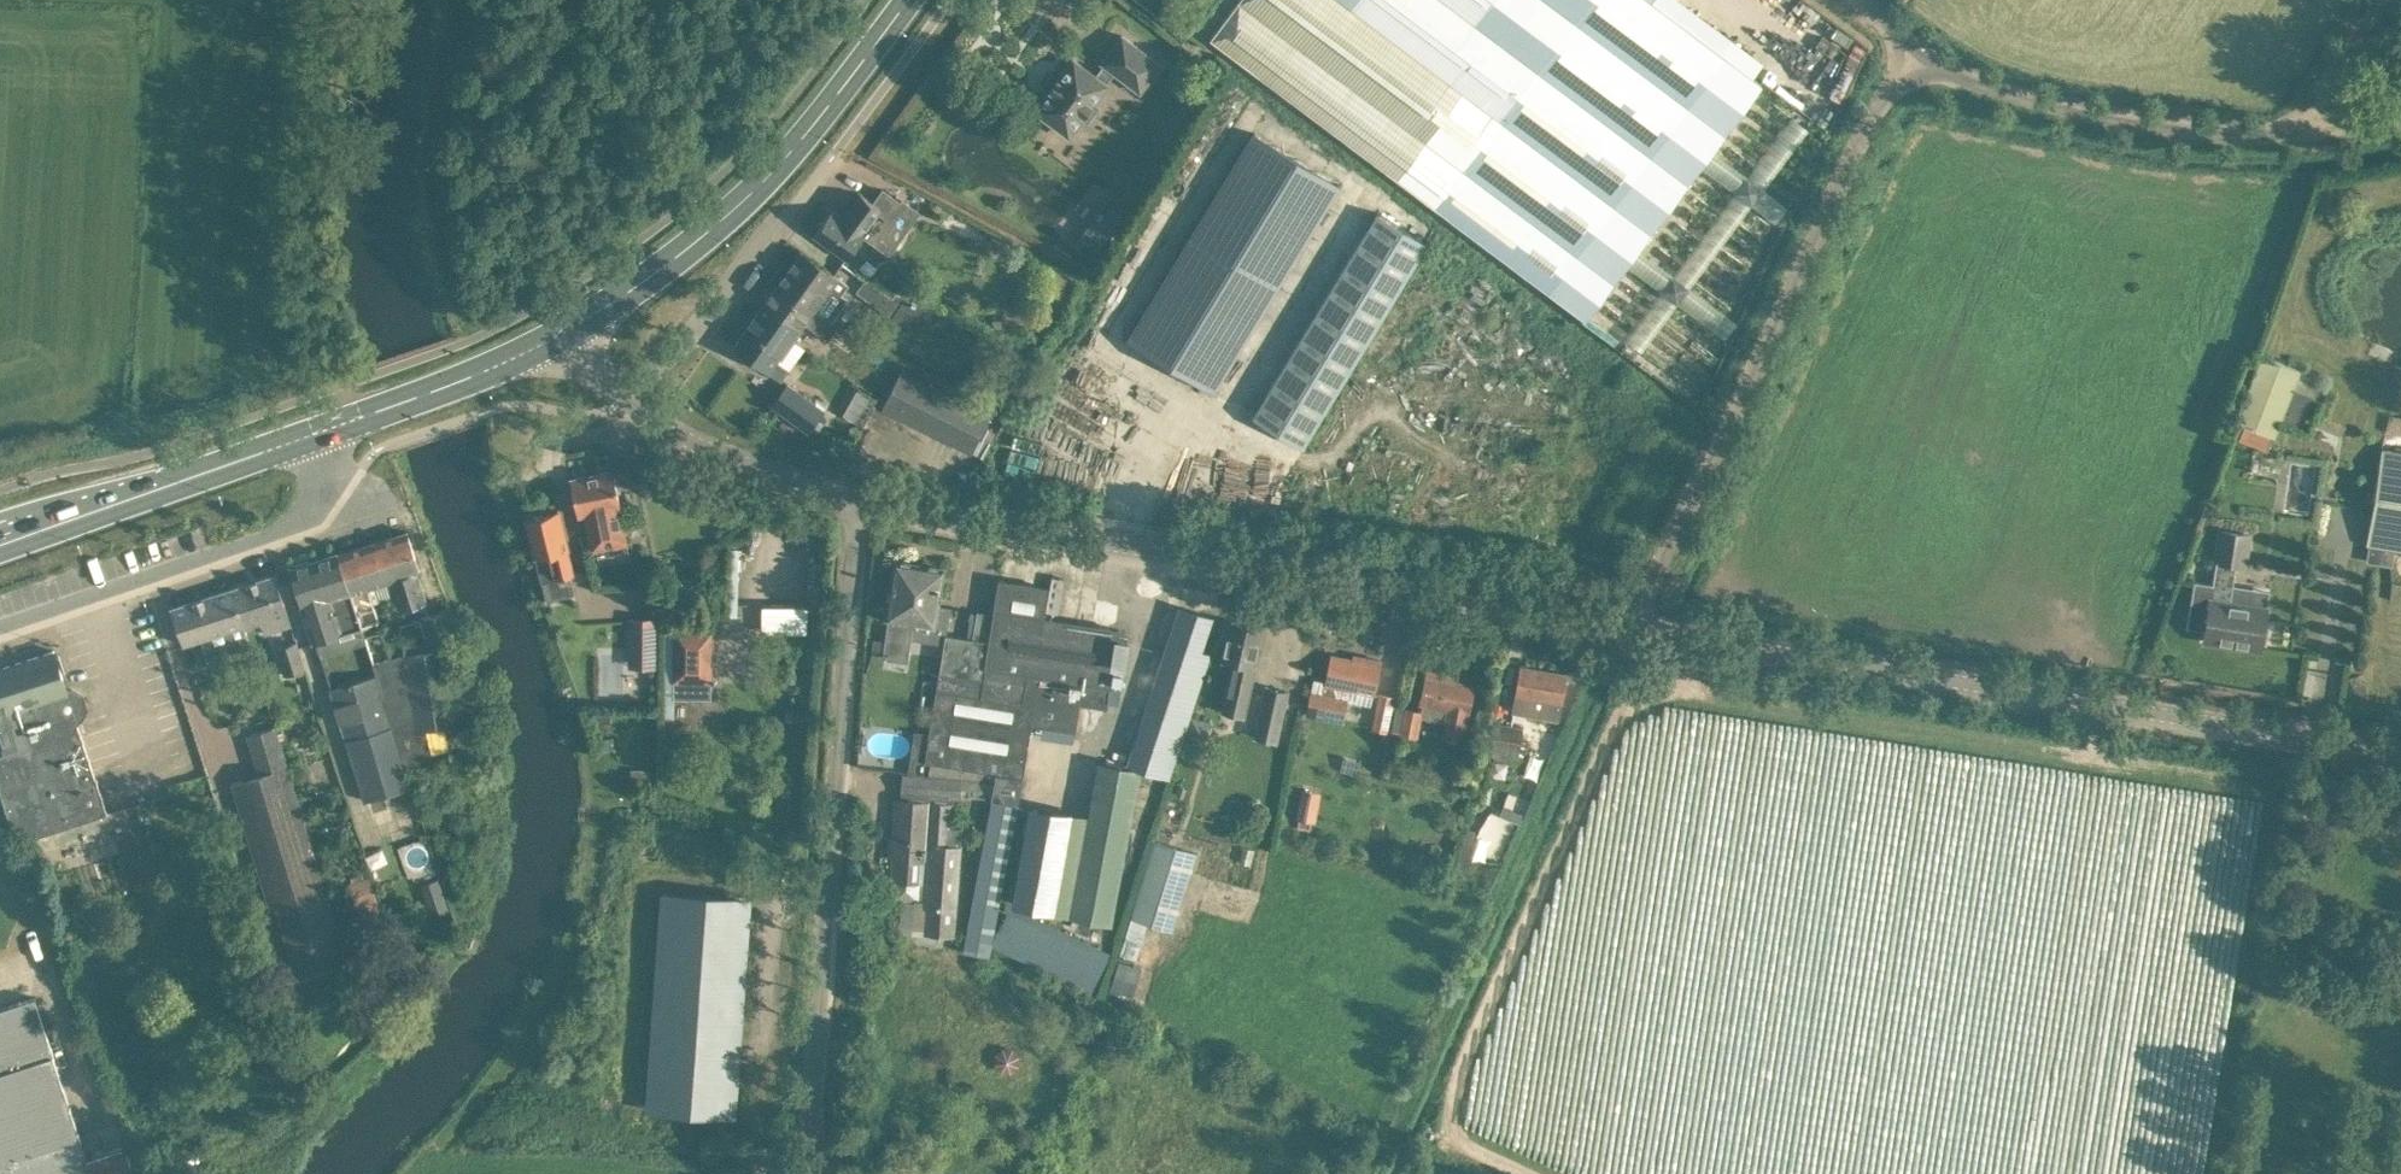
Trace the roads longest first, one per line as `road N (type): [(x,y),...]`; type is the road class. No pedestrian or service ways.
road 1 (unclassified): [(2400,759),(1627,628)]
road 2 (unclassified): [(1627,628),(857,497)]
road 3 (unclassified): [(824,1173),(812,1111),(857,497)]
road 4 (unclassified): [(1908,43),(1627,628)]
road 5 (unclassified): [(2400,112),(2336,126),(2217,134),(2080,109),(1947,71),(1908,43)]
road 6 (secondary): [(566,332),(692,248),(806,134),(907,0)]
road 7 (unclassified): [(0,627),(274,534),(306,516),(326,475)]
road 8 (secondary): [(0,547),(339,423)]
road 9 (unclassified): [(857,497),(689,446),(626,399)]
road 10 (secondary): [(339,423),(566,332)]
road 11 (unclassified): [(783,221),(626,399)]
road 12 (track): [(2381,0),(2296,130)]

